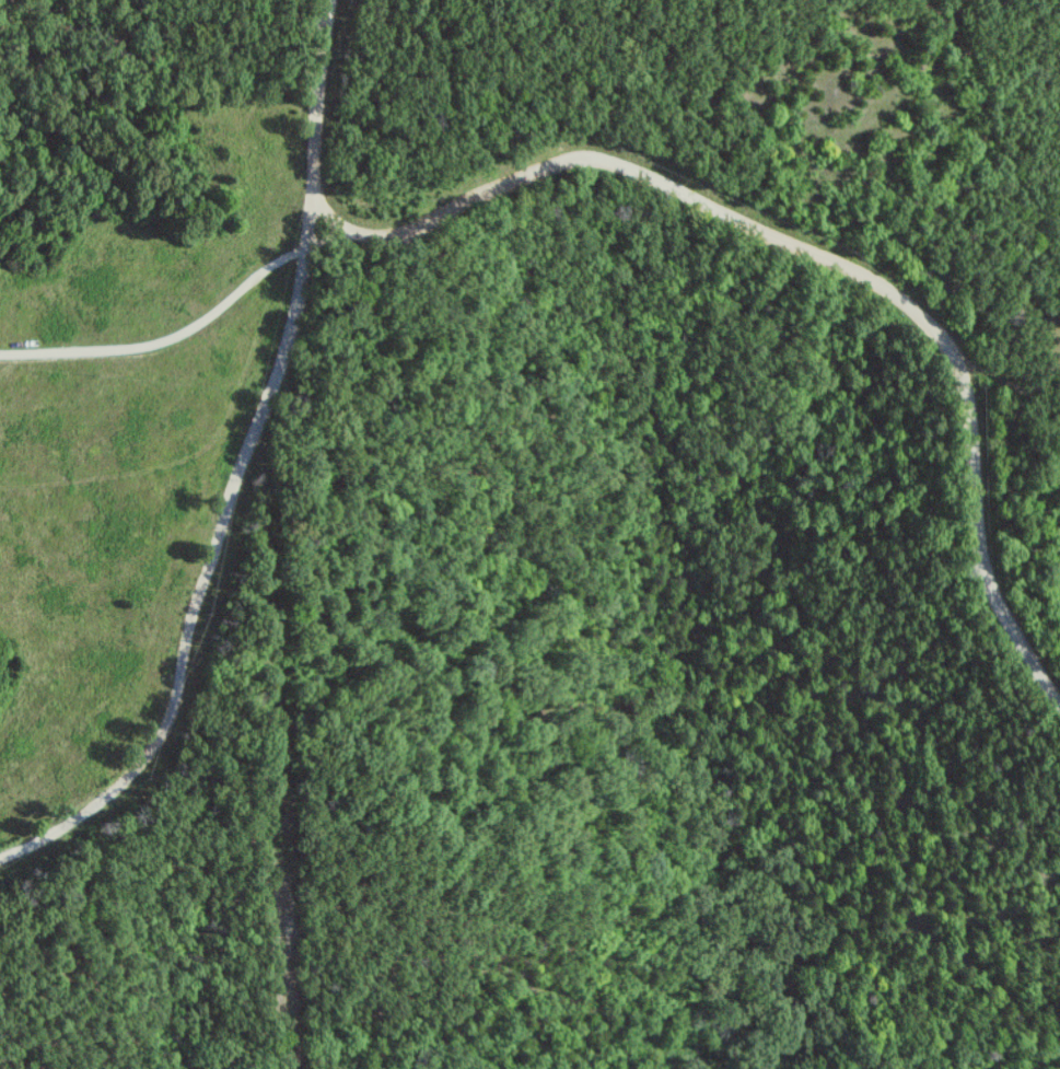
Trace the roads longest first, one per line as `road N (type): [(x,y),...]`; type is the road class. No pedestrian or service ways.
road 1 (residential): [(1059,708),(999,607),(979,553),(971,400),(941,337),(865,278),(661,182),(593,159),(566,159),(485,188),(387,236),(308,228)]
road 2 (residential): [(308,228),(312,90),(327,0)]

